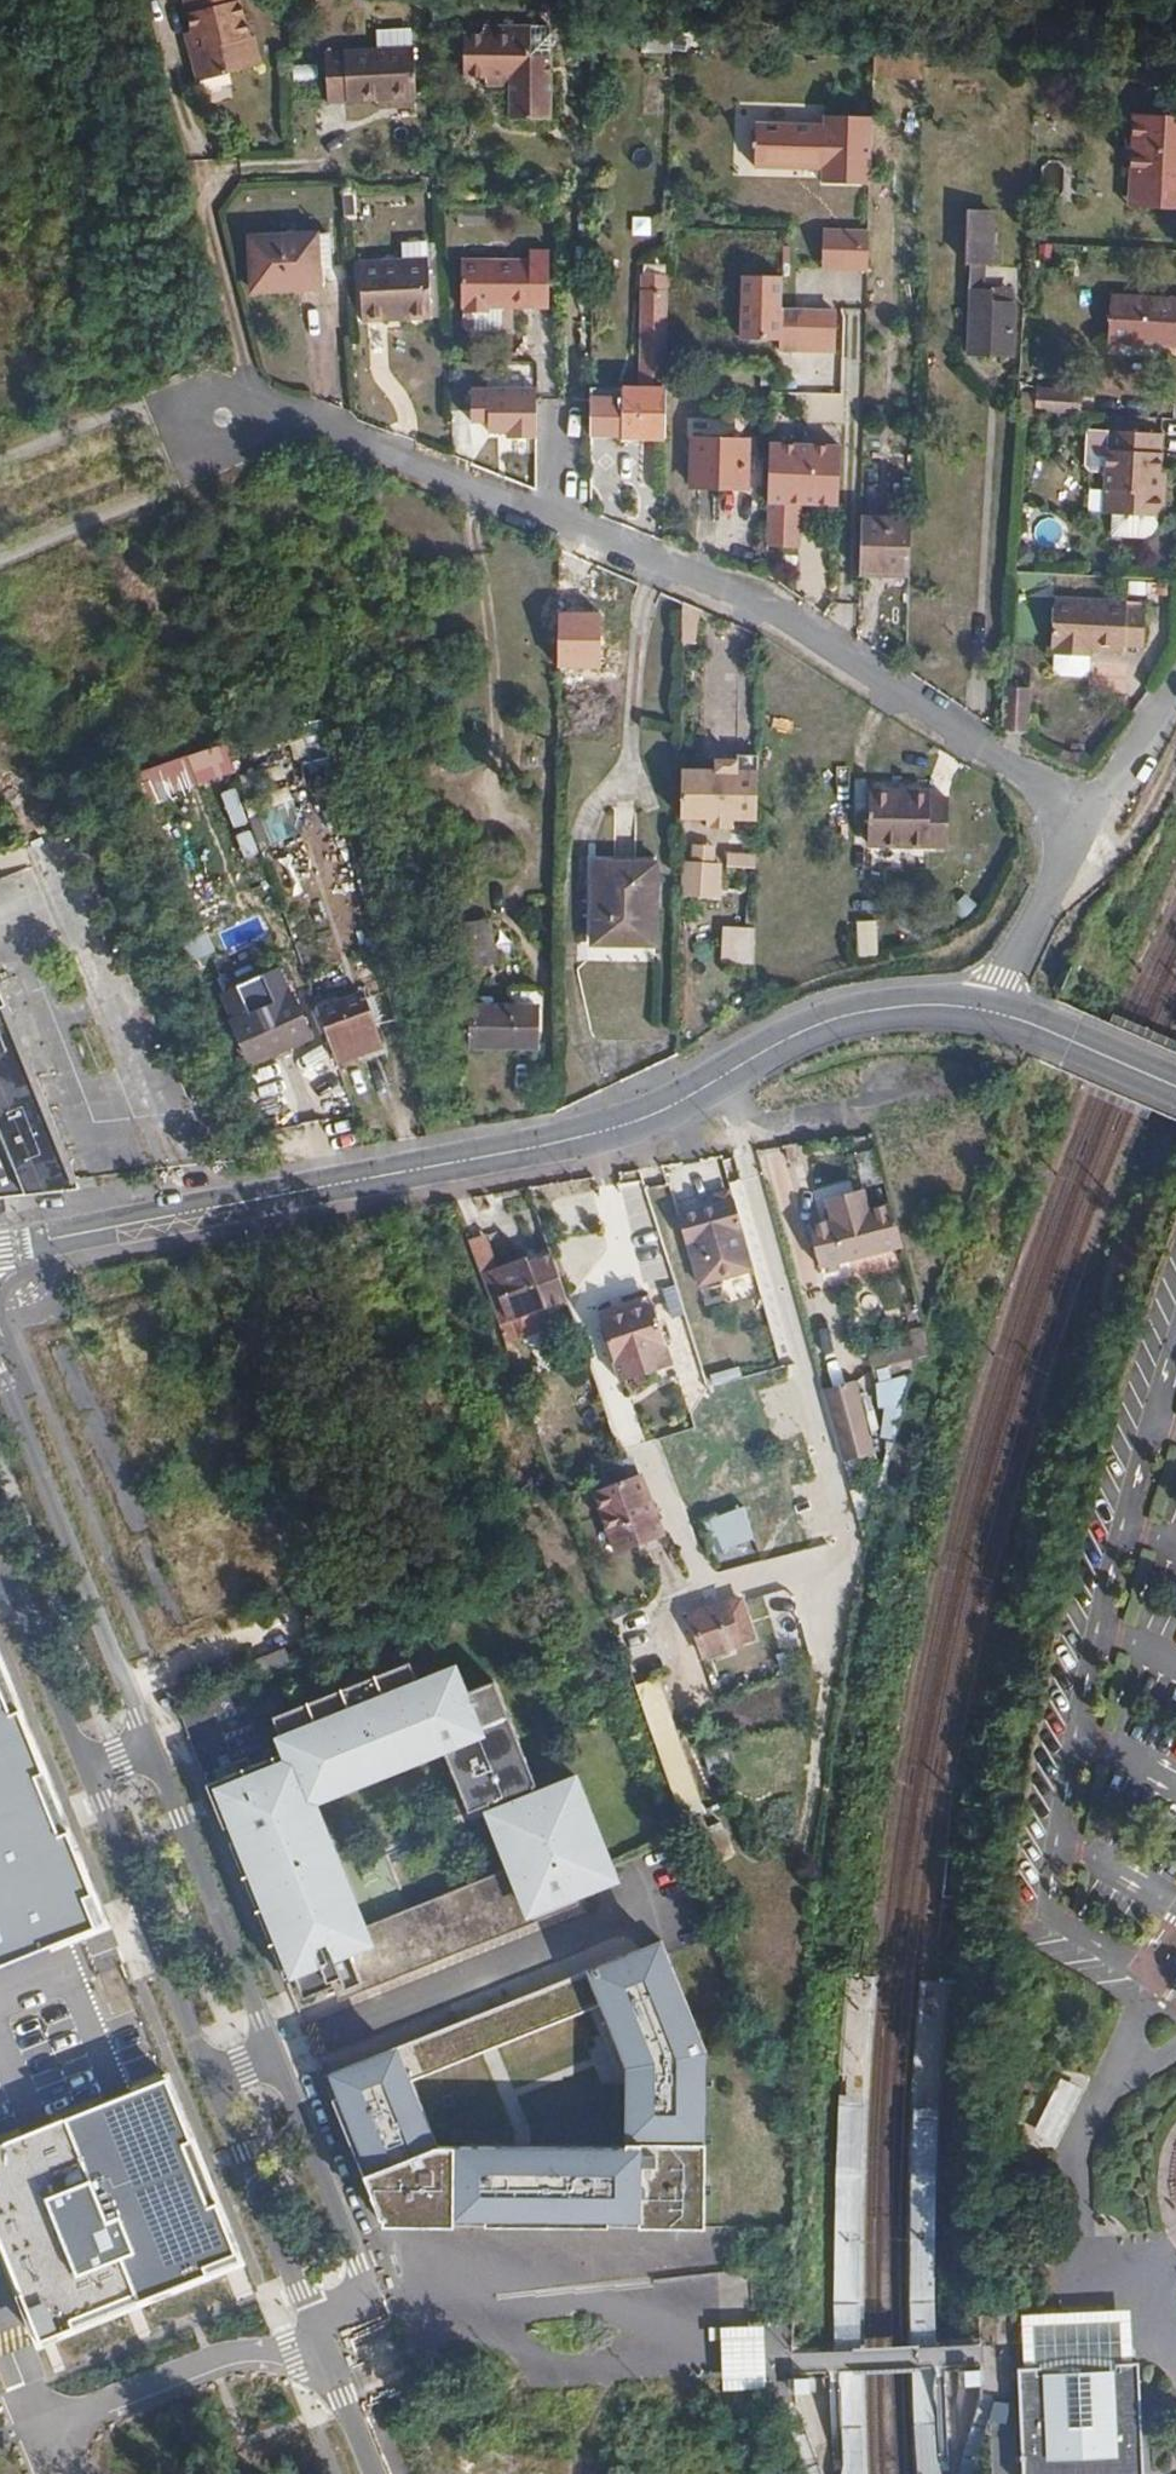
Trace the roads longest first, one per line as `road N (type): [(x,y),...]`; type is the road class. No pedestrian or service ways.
road 1 (residential): [(988,1009),(1084,815),(784,618),(291,404),(226,420)]
road 2 (tertiary): [(988,1009),(885,1007),(823,1022),(670,1108),(551,1143),(0,1247)]
road 3 (residential): [(150,1744),(0,1368)]
road 4 (residential): [(275,2053),(150,1744)]
road 5 (residential): [(91,1770),(212,2079)]
road 6 (residential): [(314,2325),(374,2300),(275,2053)]
road 7 (residential): [(212,2079),(314,2325)]
road 8 (residential): [(0,1551),(91,1770)]
road 9 (tertiary): [(1175,1087),(988,1009)]
road 10 (track): [(1175,756),(1131,838),(1082,876),(1052,887)]
road 11 (residential): [(314,2325),(374,2473)]

